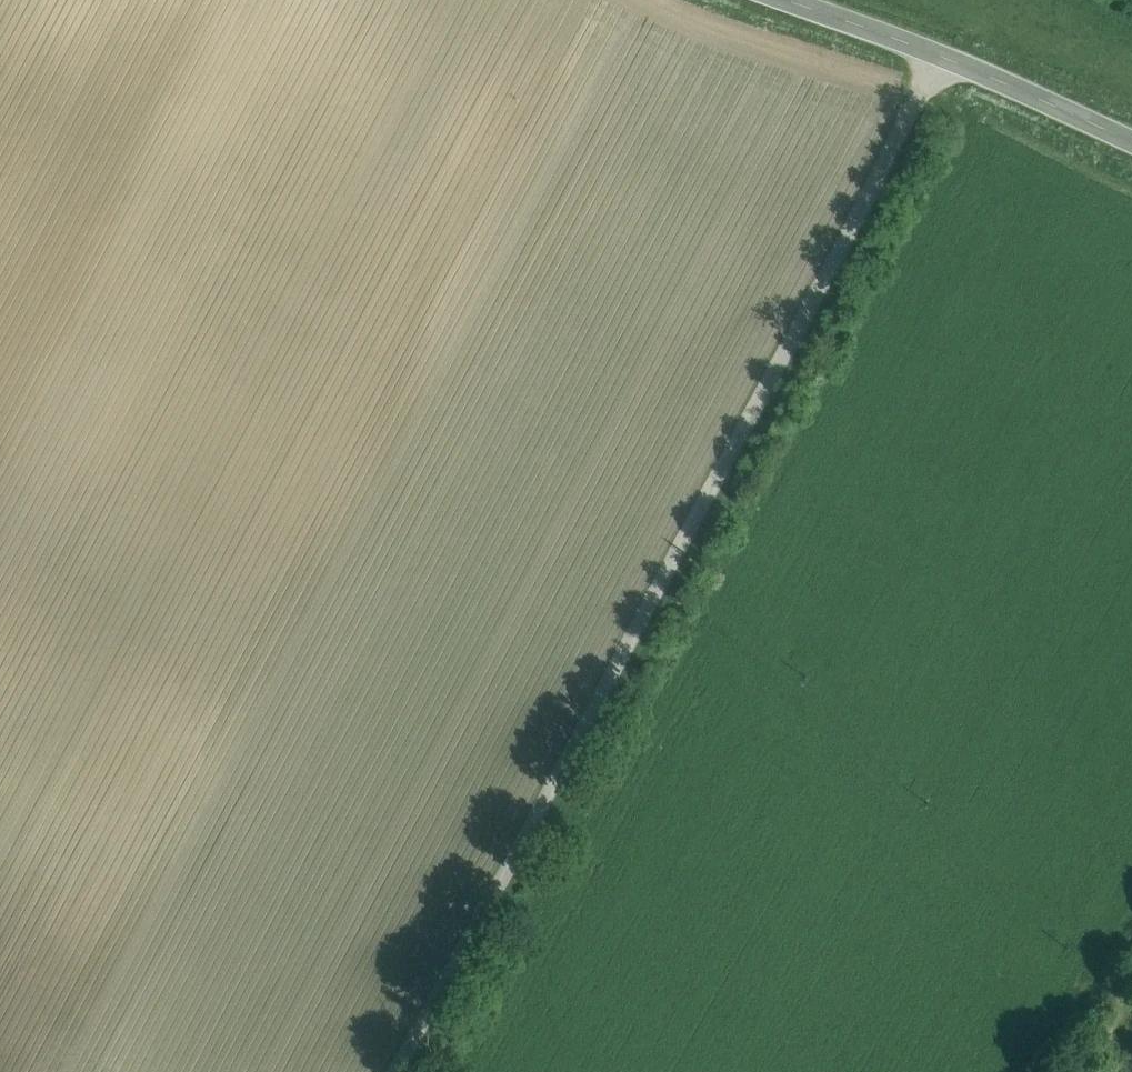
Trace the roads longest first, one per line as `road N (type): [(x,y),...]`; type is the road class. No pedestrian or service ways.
road 1 (secondary): [(1131,141),(940,55),(787,0)]

